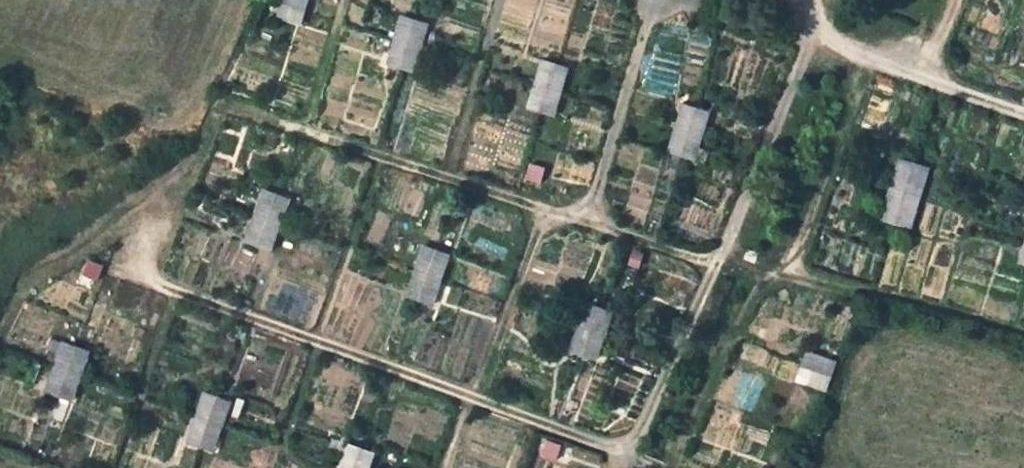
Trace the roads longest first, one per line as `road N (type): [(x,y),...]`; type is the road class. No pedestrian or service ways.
road 1 (track): [(150,281),(617,450),(637,442),(724,250)]
road 2 (track): [(280,124),(586,219)]
road 3 (track): [(547,207),(475,398)]
road 4 (track): [(586,219),(718,263)]

